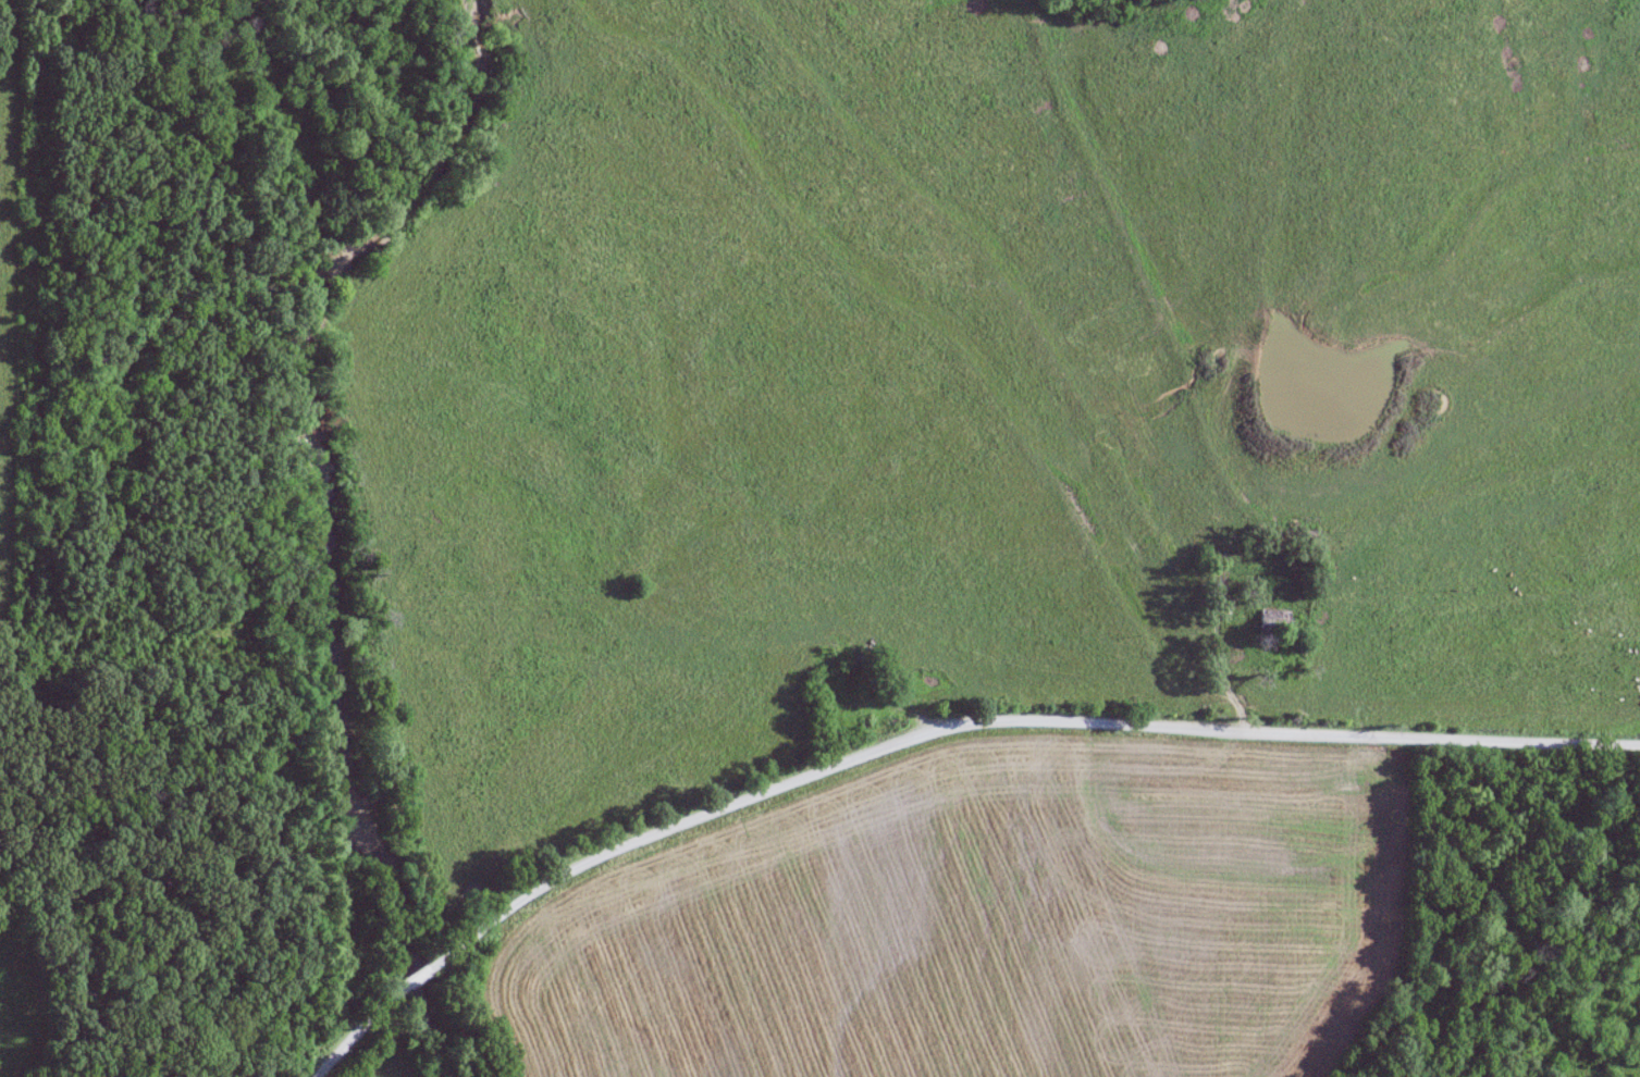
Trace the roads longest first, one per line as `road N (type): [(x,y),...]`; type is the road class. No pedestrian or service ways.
road 1 (residential): [(1639,746),(954,723),(588,861),(527,893),(394,993),(317,1076)]

